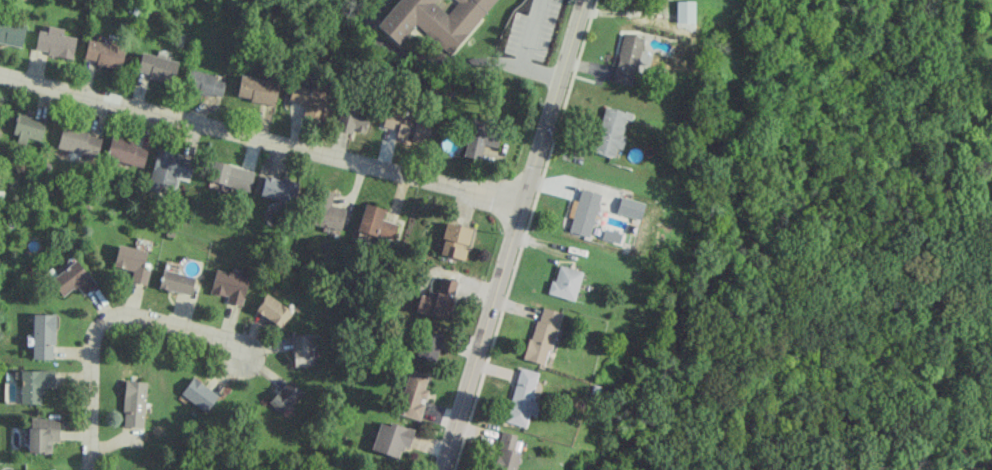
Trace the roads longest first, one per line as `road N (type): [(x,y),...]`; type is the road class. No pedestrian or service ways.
road 1 (residential): [(518,204),(0,76)]
road 2 (tertiary): [(440,469),(582,0)]
road 3 (residential): [(89,469),(90,342),(103,320),(130,313),(244,351)]

